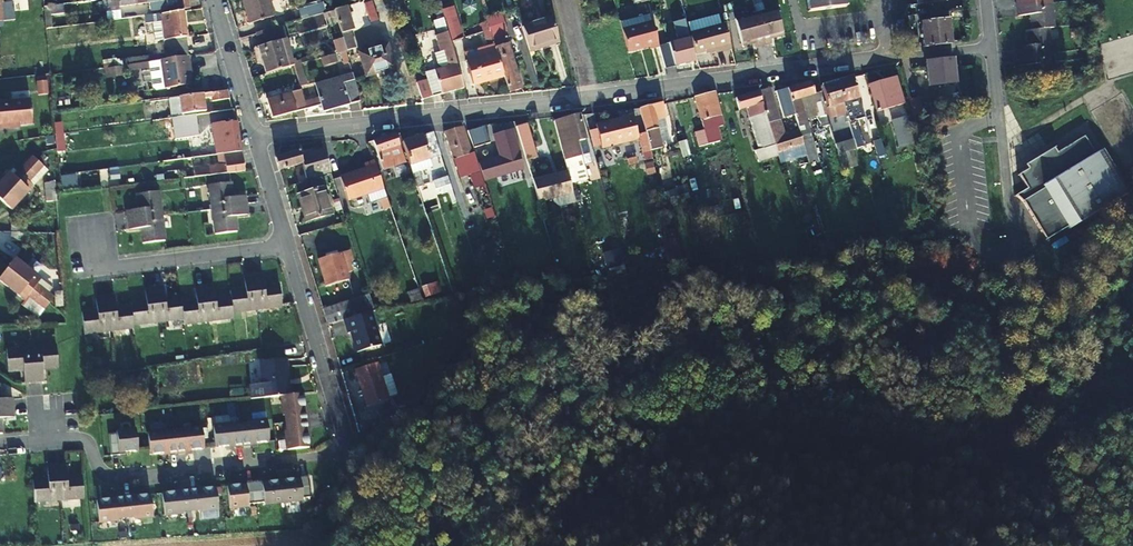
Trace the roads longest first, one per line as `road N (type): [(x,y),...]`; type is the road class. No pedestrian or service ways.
road 1 (residential): [(254,136),(814,70)]
road 2 (residential): [(47,439),(87,442),(99,470),(114,478),(351,454)]
road 3 (residential): [(288,247),(351,454)]
road 4 (residential): [(288,247),(79,273)]
road 5 (residential): [(213,0),(254,136)]

